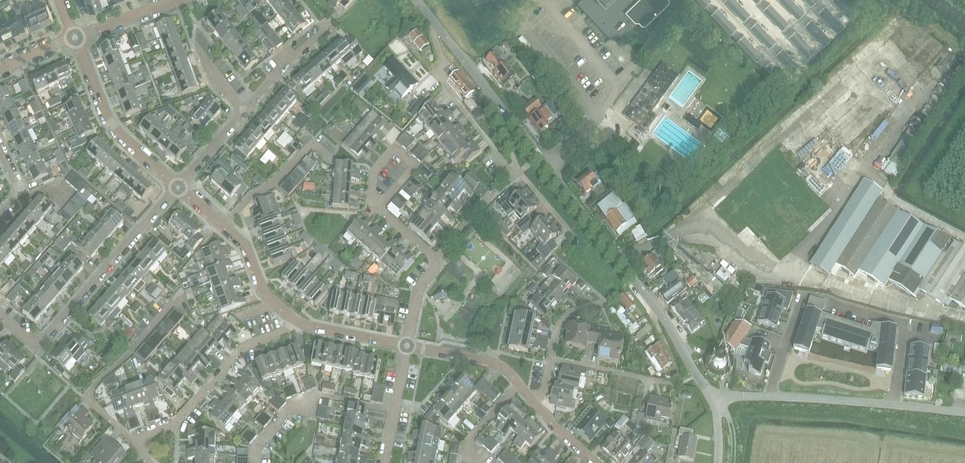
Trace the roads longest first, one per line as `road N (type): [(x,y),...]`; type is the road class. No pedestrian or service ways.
road 1 (residential): [(718,399),(665,315),(548,167)]
road 2 (unclassified): [(964,412),(834,398),(718,399)]
road 3 (residential): [(40,346),(179,187)]
road 4 (residential): [(134,438),(178,421),(249,344),(303,324)]
road 5 (residential): [(134,438),(88,399),(184,292)]
road 6 (residential): [(179,187),(109,120),(76,37)]
road 7 (residential): [(504,165),(445,85),(429,12)]
road 8 (residential): [(571,233),(520,173),(485,85)]
road 9 (residential): [(534,402),(496,363),(408,345)]
road 10 (residential): [(379,206),(417,165),(396,147),(374,171),(373,199)]
road 11 (residential): [(224,226),(312,143),(329,156)]
road 12 (residential): [(303,324),(265,294),(248,248),(224,226)]
road 13 (residential): [(671,383),(550,360)]
road 14 (residential): [(384,462),(408,345)]

